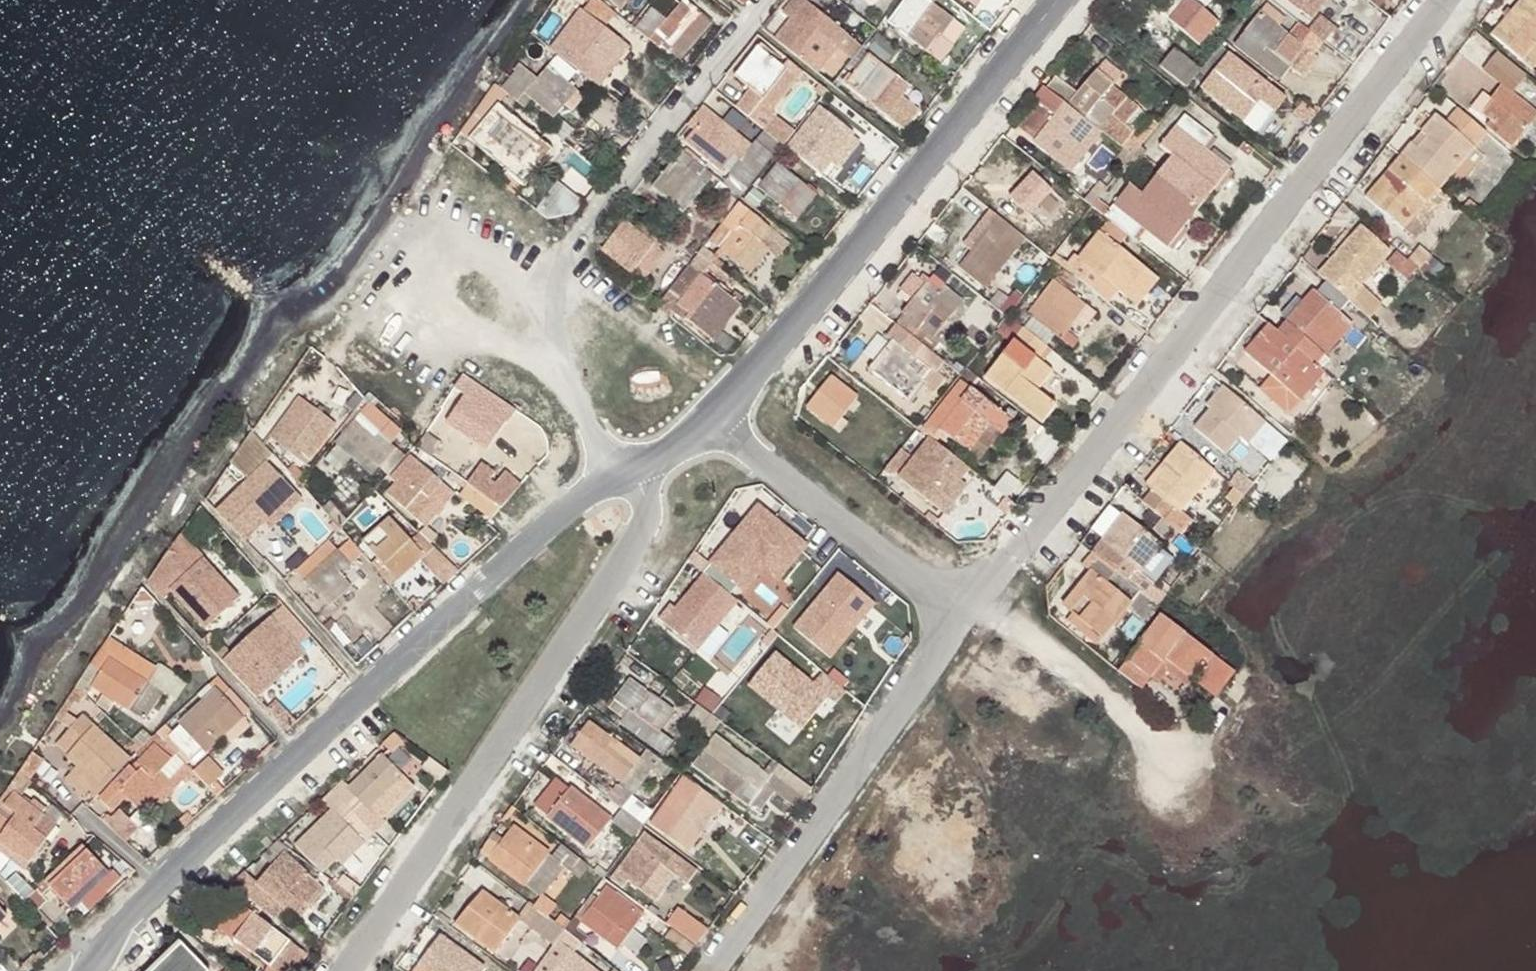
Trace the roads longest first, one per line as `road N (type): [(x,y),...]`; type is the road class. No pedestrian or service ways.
road 1 (tertiary): [(629,467),(580,497),(369,686),(159,884),(89,970)]
road 2 (residential): [(1029,535),(1451,0)]
road 3 (unclassified): [(342,970),(641,546),(651,506),(629,467)]
road 4 (tertiary): [(1057,0),(801,318),(713,414)]
road 5 (unclassified): [(964,618),(707,970)]
road 6 (residential): [(713,414),(964,618)]
road 7 (residential): [(605,208),(769,0)]

